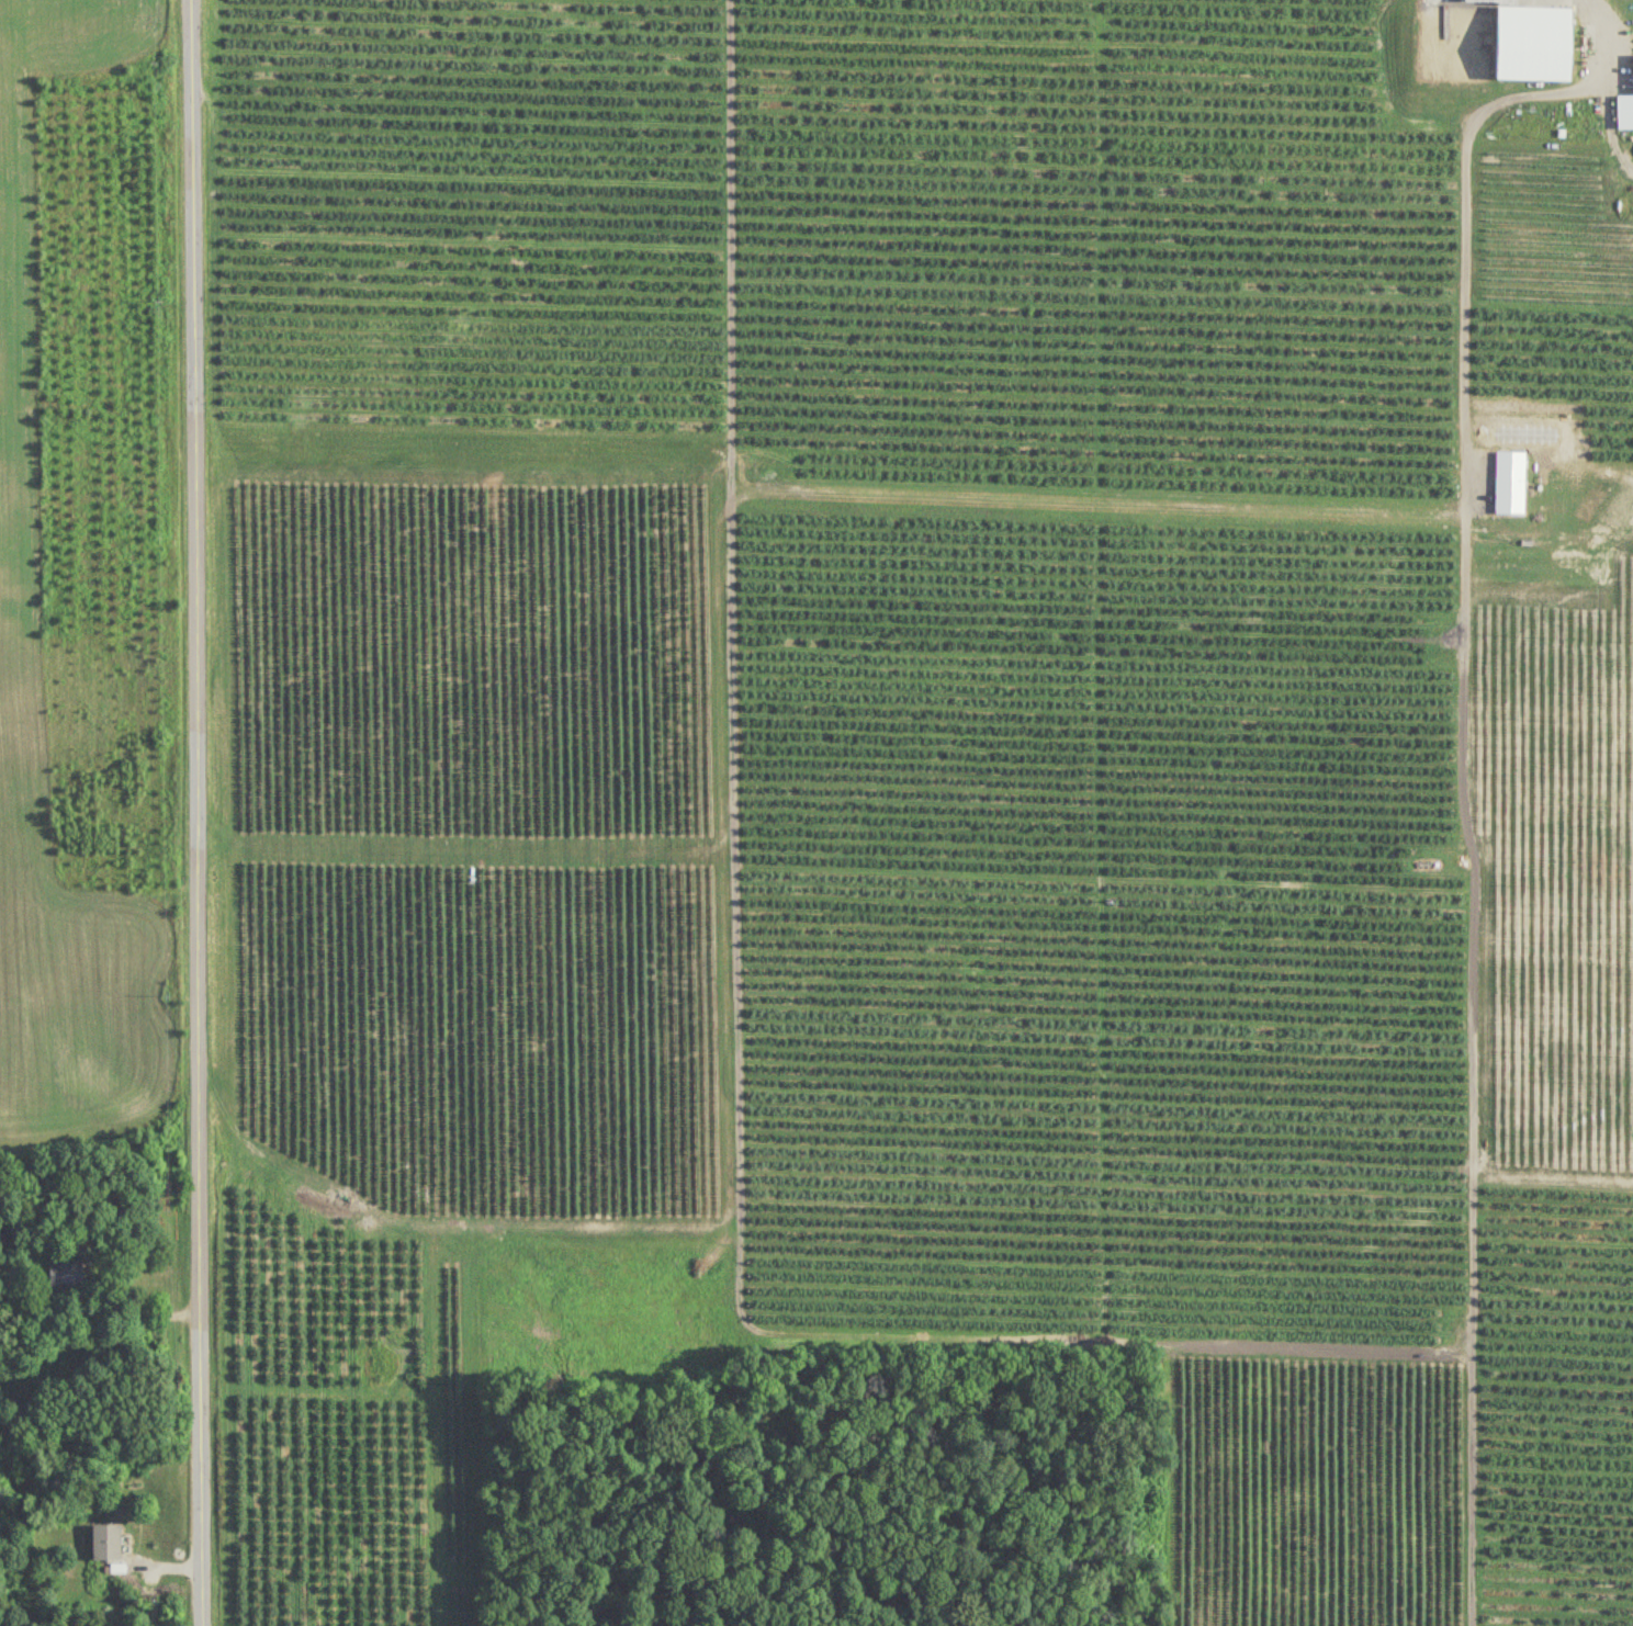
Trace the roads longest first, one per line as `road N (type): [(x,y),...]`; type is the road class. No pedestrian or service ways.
road 1 (tertiary): [(190,0),(203,1625)]

